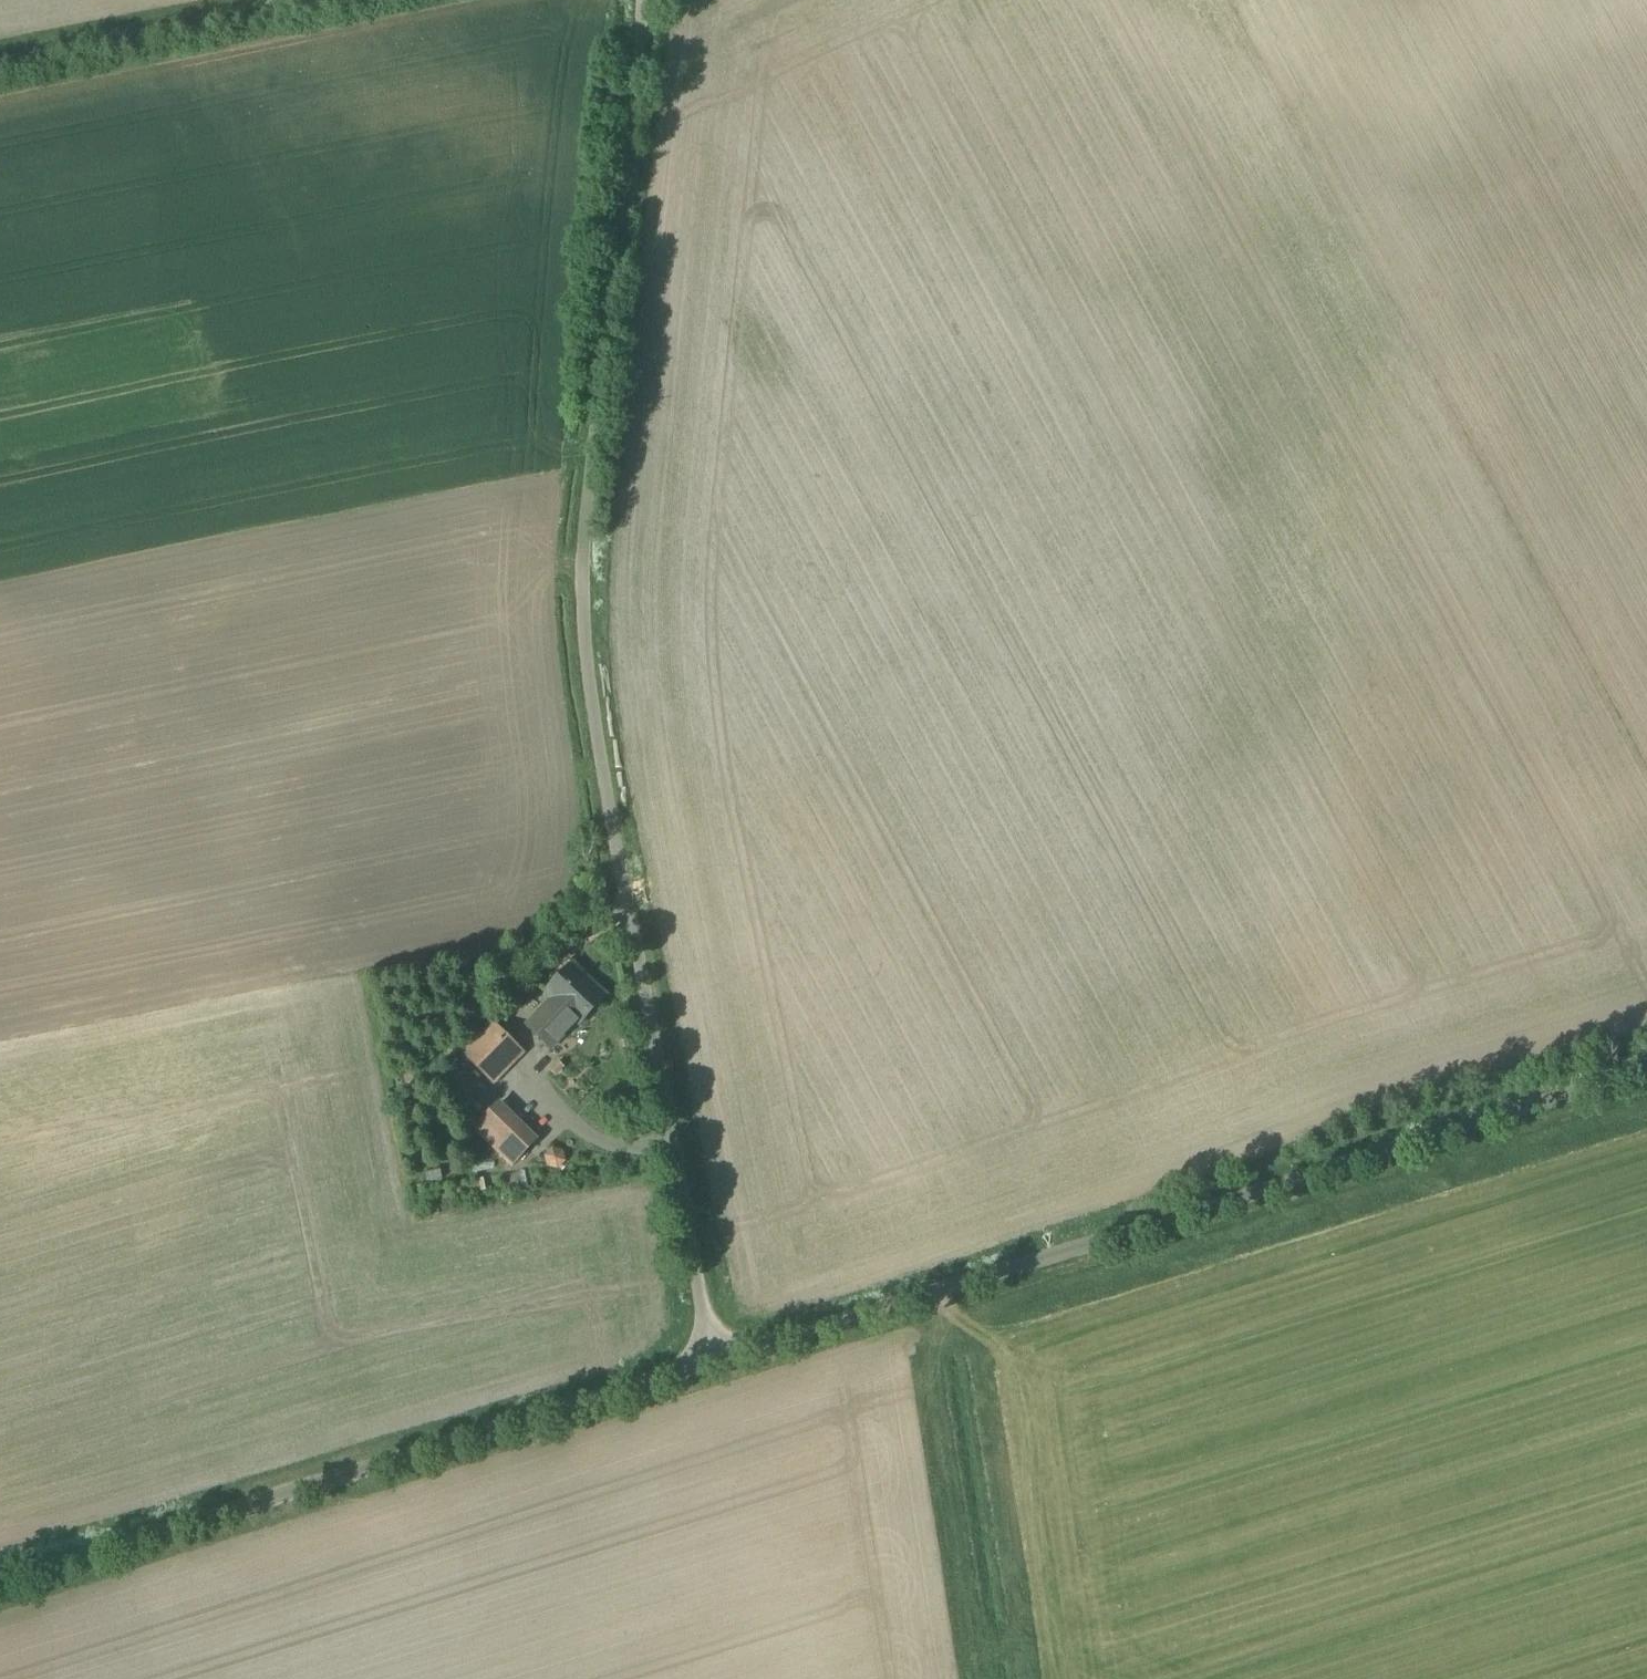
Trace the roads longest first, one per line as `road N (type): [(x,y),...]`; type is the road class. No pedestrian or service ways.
road 1 (unclassified): [(710,1362),(589,691),(581,605),(643,0)]
road 2 (unclassified): [(1646,1076),(710,1362)]
road 3 (unclassified): [(710,1362),(0,1582)]

